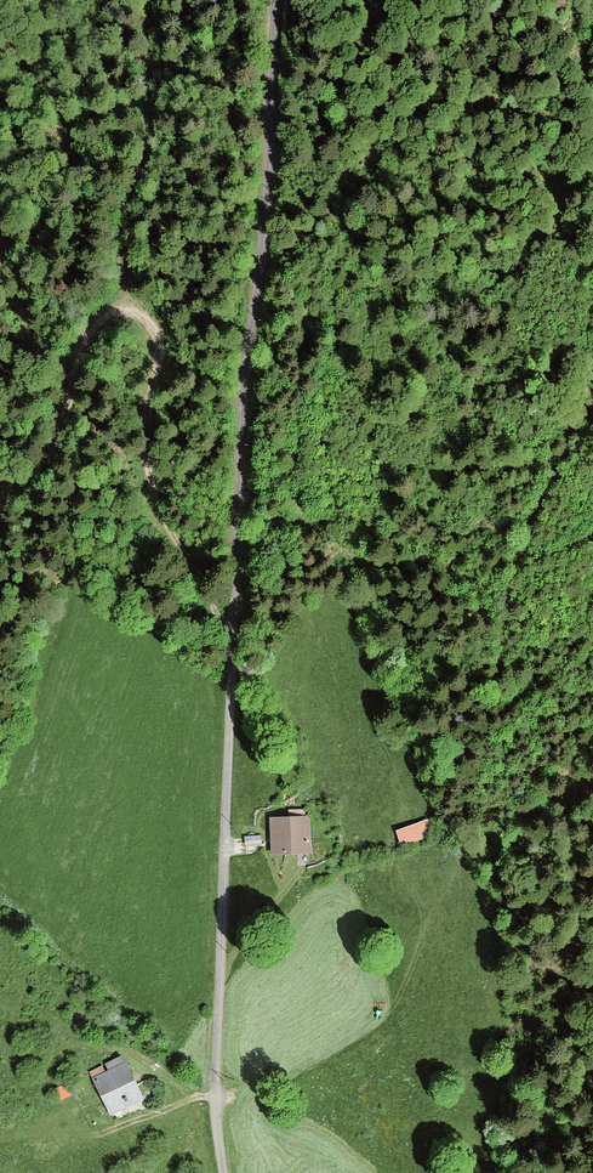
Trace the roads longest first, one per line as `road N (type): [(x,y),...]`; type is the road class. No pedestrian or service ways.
road 1 (unclassified): [(223,1172),(214,1094),(242,414),(266,193),(276,0)]
road 2 (track): [(237,647),(156,498),(147,416),(160,345),(148,318),(121,310),(97,317),(75,357),(54,440),(0,510)]
road 3 (track): [(121,310),(123,250),(144,145),(149,0)]
road 4 (track): [(0,1147),(90,1138),(180,1104)]

